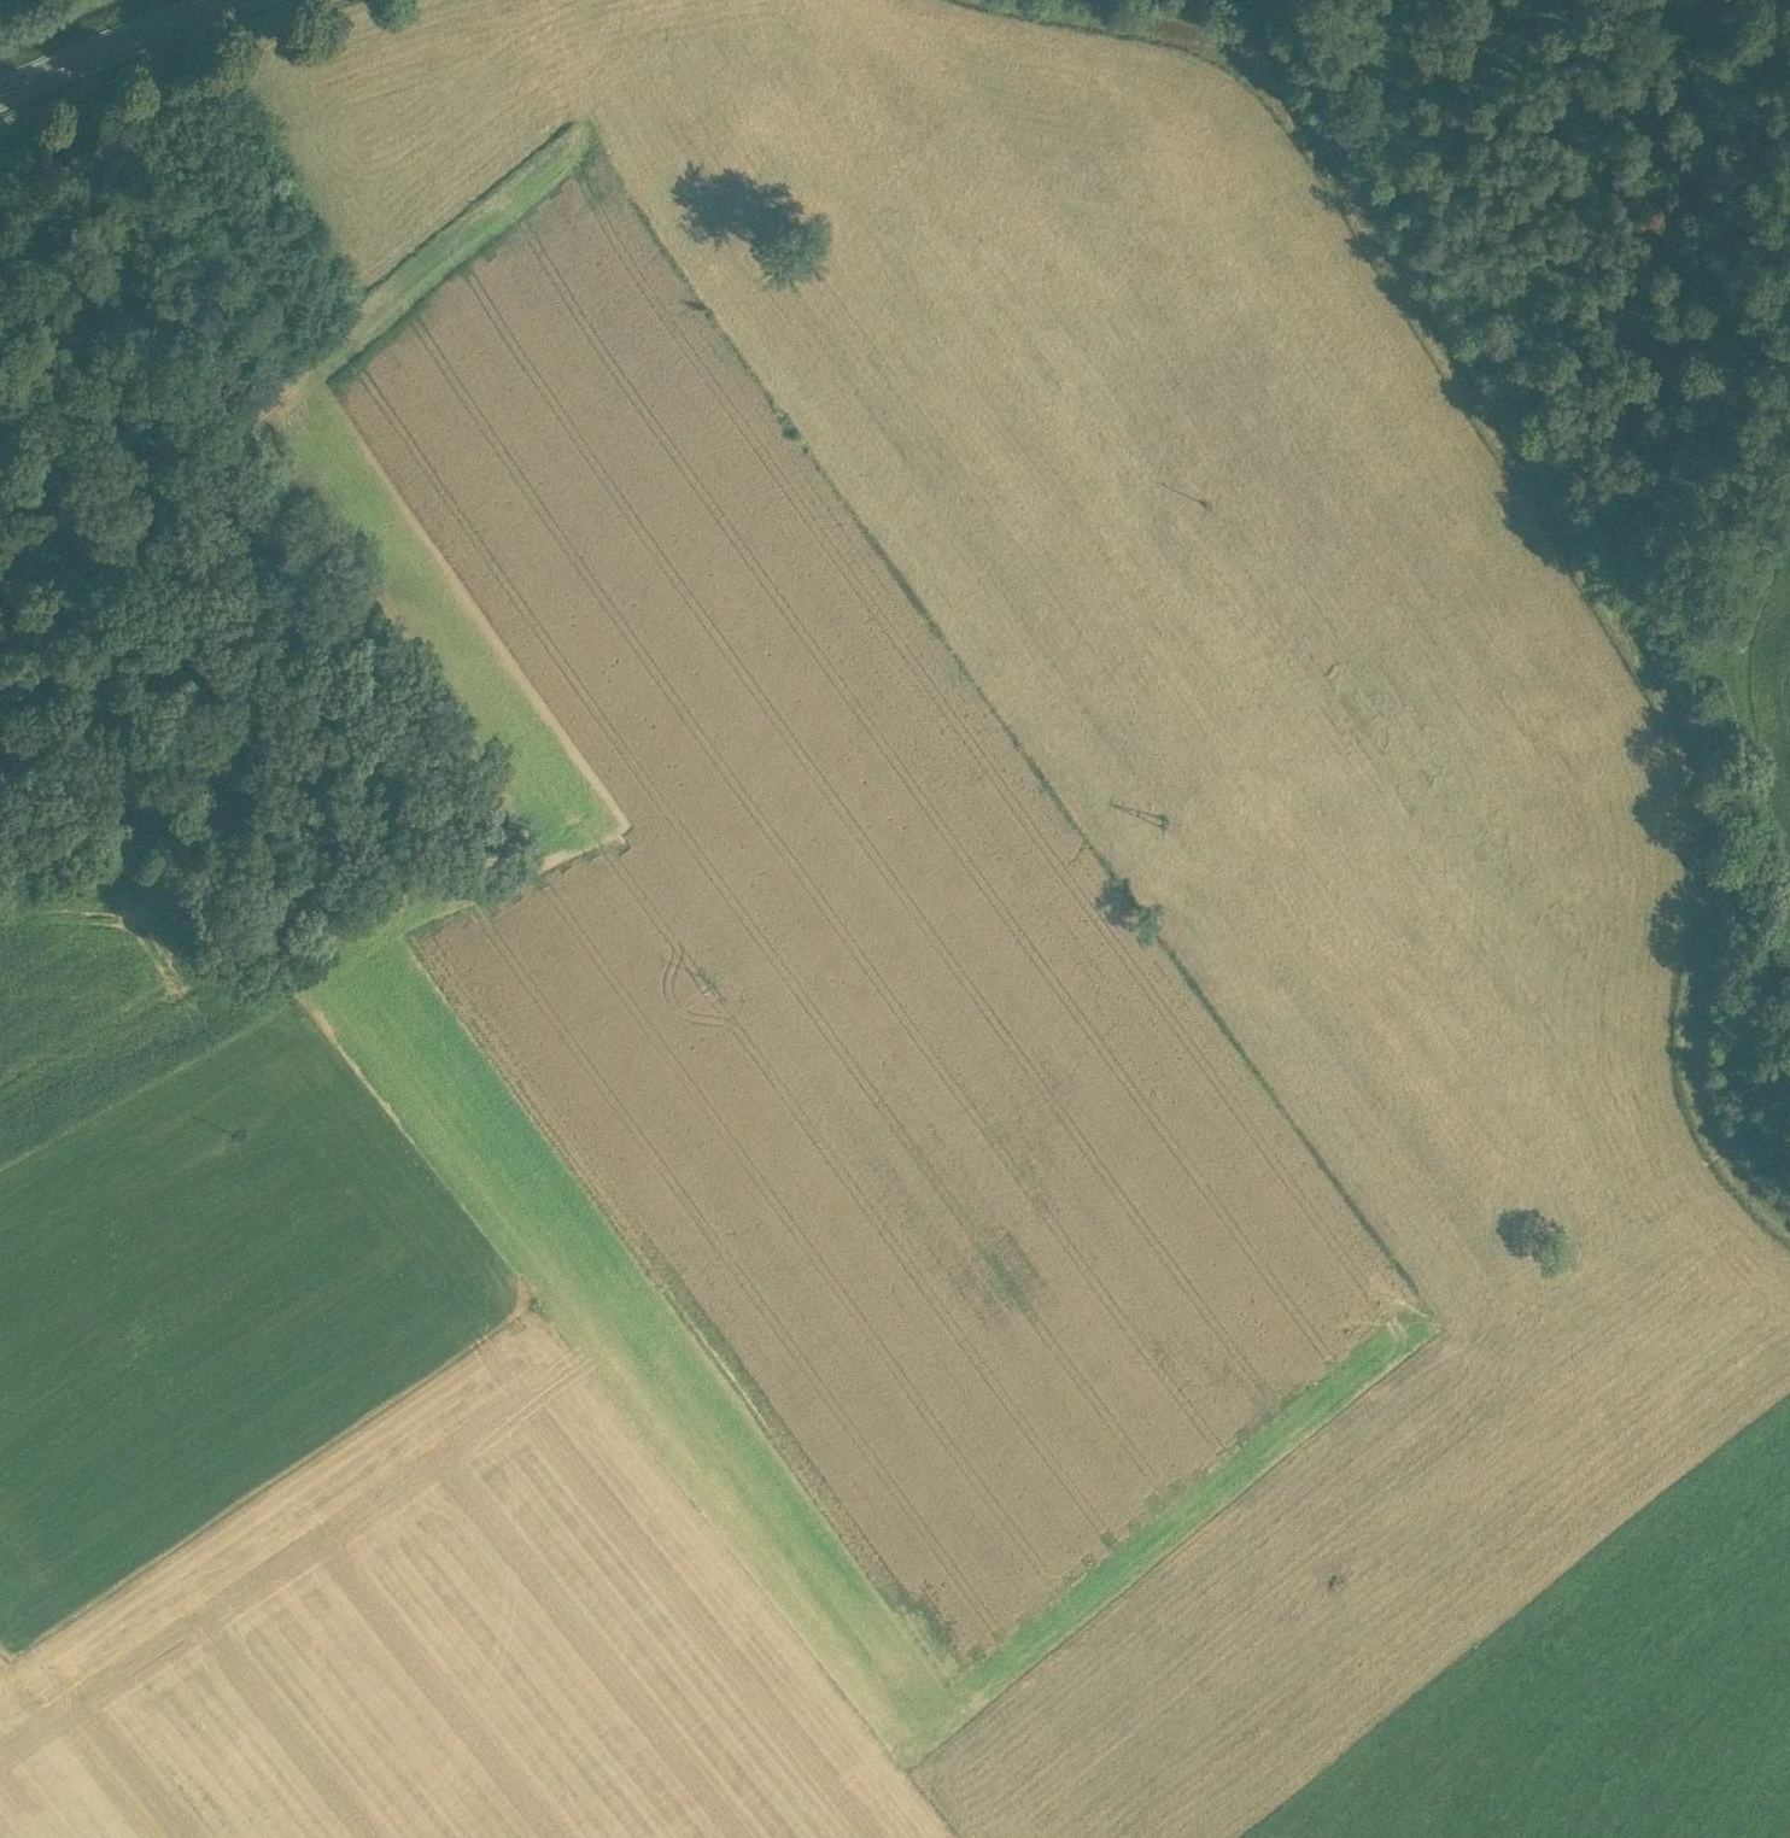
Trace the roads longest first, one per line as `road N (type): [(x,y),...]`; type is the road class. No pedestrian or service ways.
road 1 (secondary): [(0,101),(240,0)]

